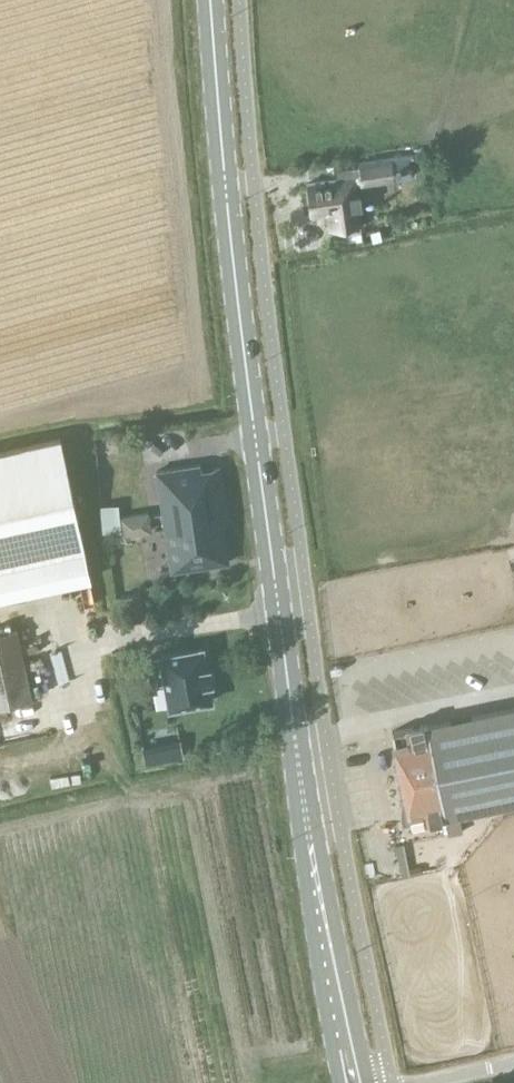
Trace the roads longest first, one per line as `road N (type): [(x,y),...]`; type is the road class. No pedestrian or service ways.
road 1 (secondary): [(361,1082),(290,687),(240,314),(212,0)]

